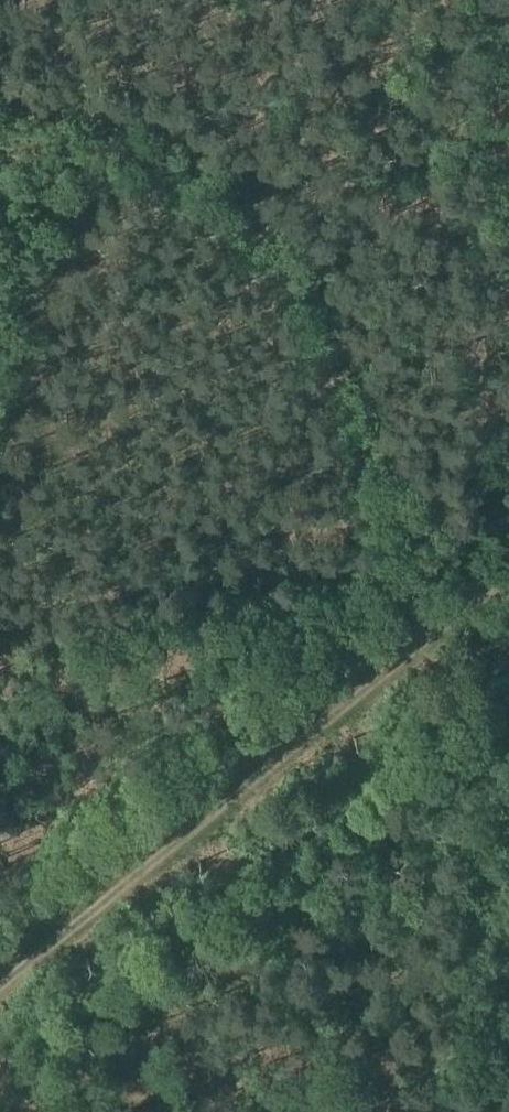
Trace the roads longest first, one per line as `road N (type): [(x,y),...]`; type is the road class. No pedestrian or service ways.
road 1 (track): [(72,115),(141,140),(232,199),(328,318),(455,616)]
road 2 (track): [(455,616),(0,989)]
road 3 (track): [(0,670),(421,611),(455,616)]
road 4 (track): [(72,115),(0,332)]

